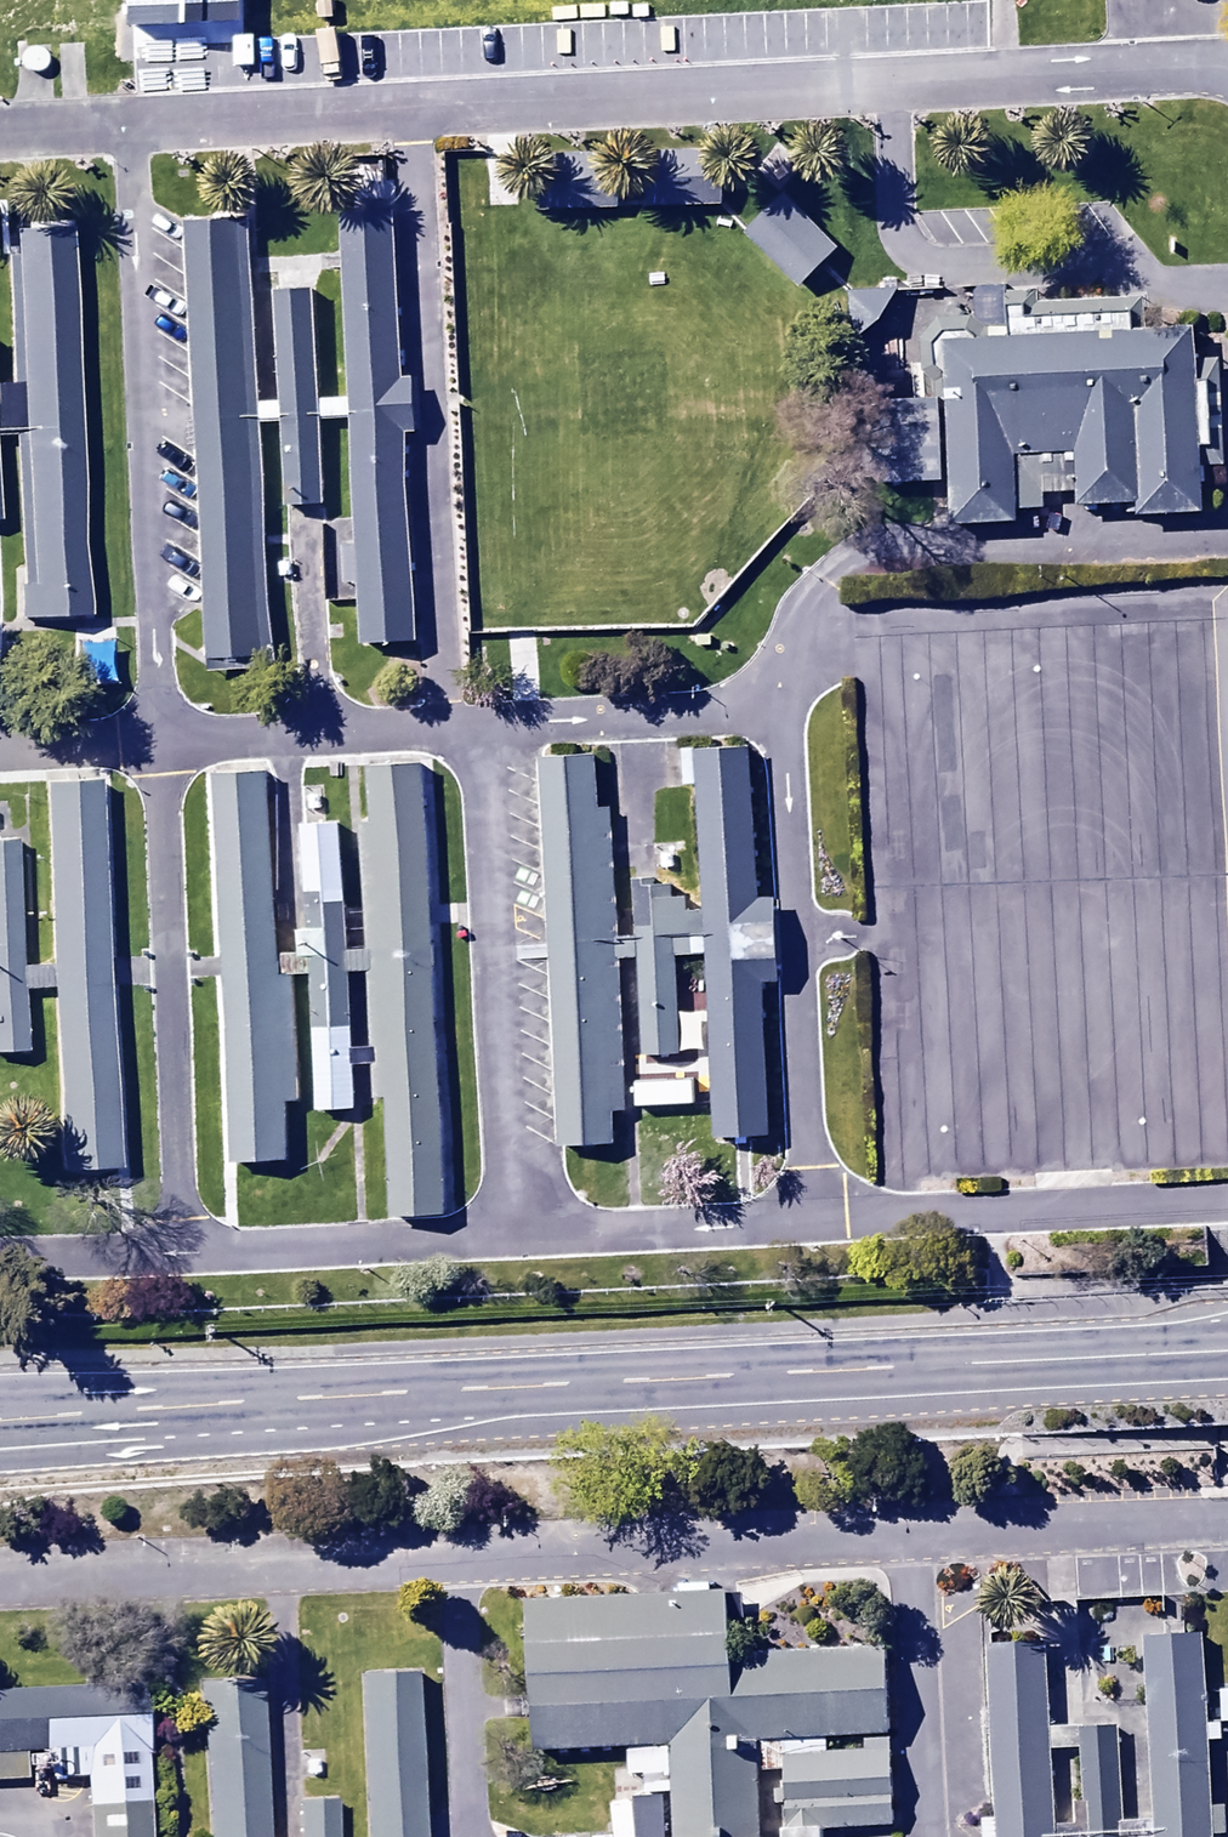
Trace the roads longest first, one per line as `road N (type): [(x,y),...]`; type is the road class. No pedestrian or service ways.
road 1 (unclassified): [(1227,61),(133,119)]
road 2 (trunk): [(265,1395),(1227,1349)]
road 3 (unclassified): [(905,1537),(0,1579)]
road 4 (unclassified): [(161,743),(133,119)]
road 5 (unclassified): [(780,708),(803,612),(833,573),(863,561),(1227,538)]
road 6 (unclassified): [(780,708),(809,1219)]
road 7 (unclassified): [(181,1253),(161,743)]
road 8 (unclassified): [(519,1234),(488,725)]
road 9 (unclassified): [(809,1219),(1227,1198)]
road 10 (unclassified): [(181,1253),(519,1234)]
road 11 (unclassified): [(161,743),(488,725)]
road 12 (unclassified): [(1227,1526),(905,1537)]
road 13 (unclassified): [(923,1836),(905,1537)]
road 14 (unclassified): [(488,725),(780,708)]
road 15 (unclassified): [(519,1234),(809,1219)]
road 16 (trunk): [(265,1395),(145,1422),(0,1437)]
road 17 (trunk): [(0,1384),(143,1371),(265,1395)]
road 18 (unclassified): [(0,1263),(181,1253)]
road 19 (unclassified): [(0,752),(161,743)]
road 20 (unclassified): [(133,119),(0,126)]

